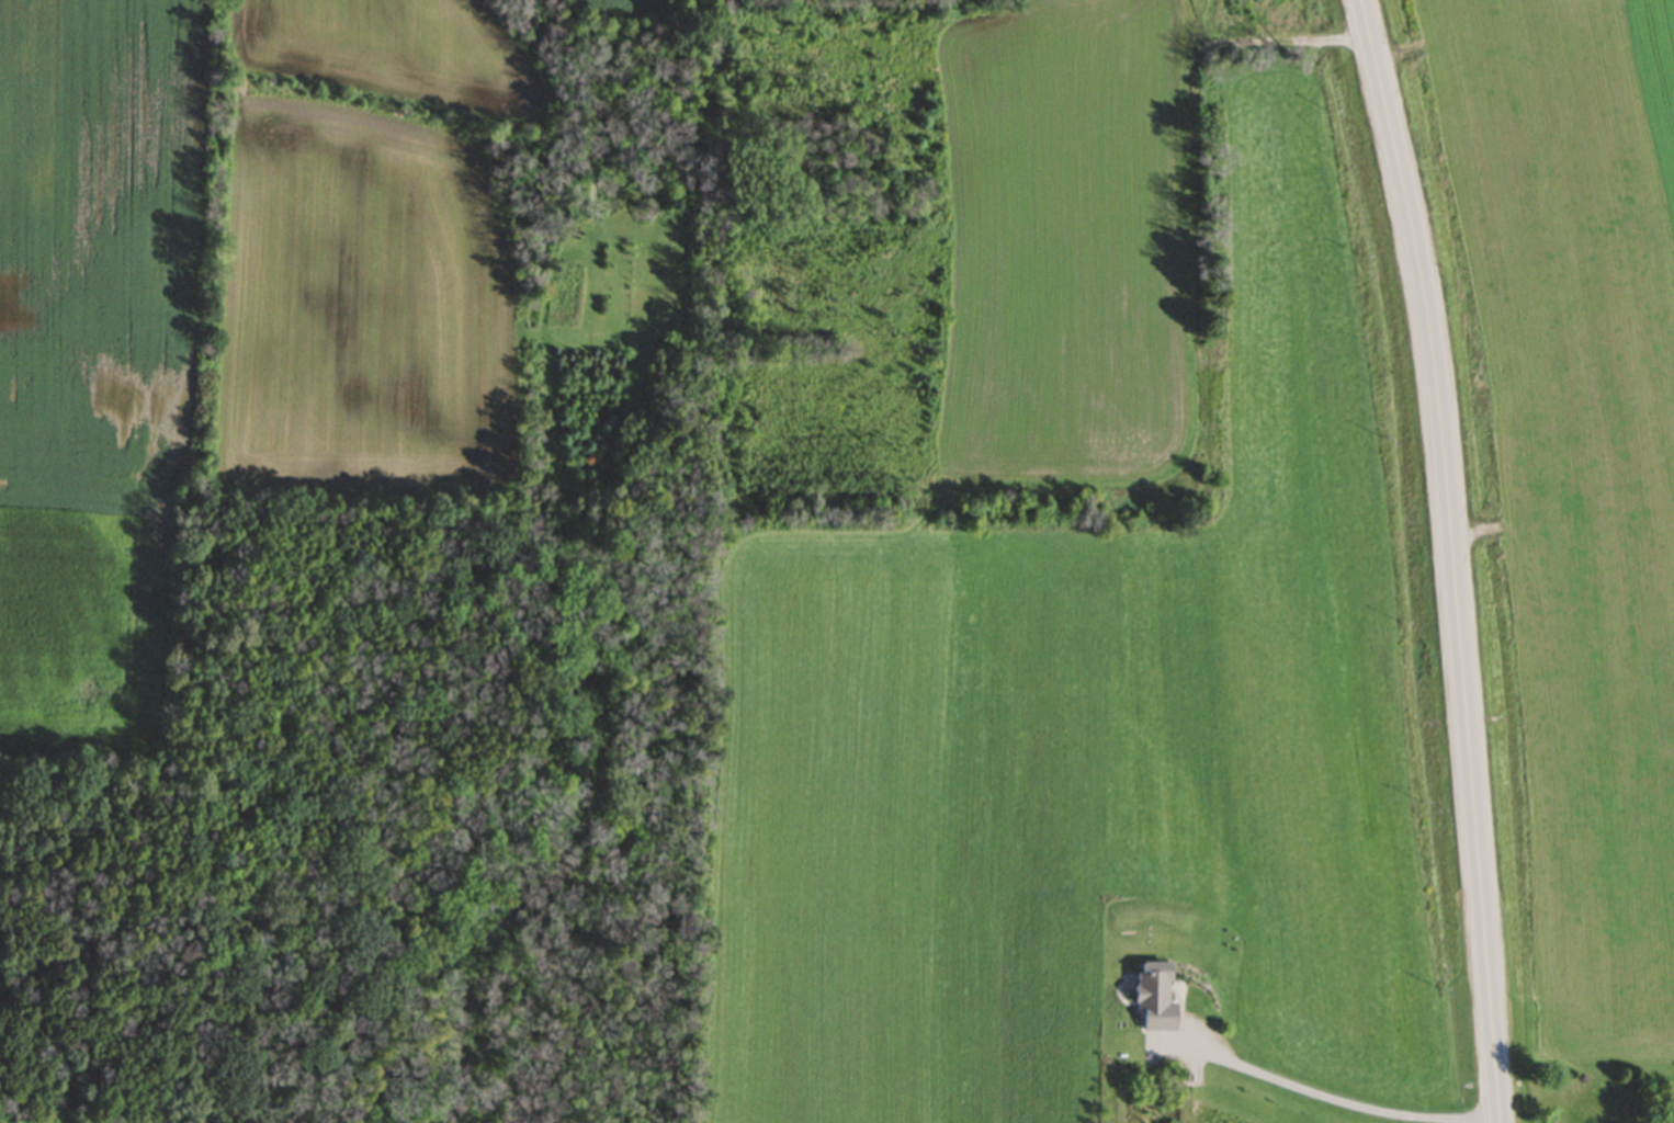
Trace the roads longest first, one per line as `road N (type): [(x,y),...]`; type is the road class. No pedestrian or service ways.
road 1 (primary): [(1503,1122),(1434,354),(1410,203),(1363,0)]

